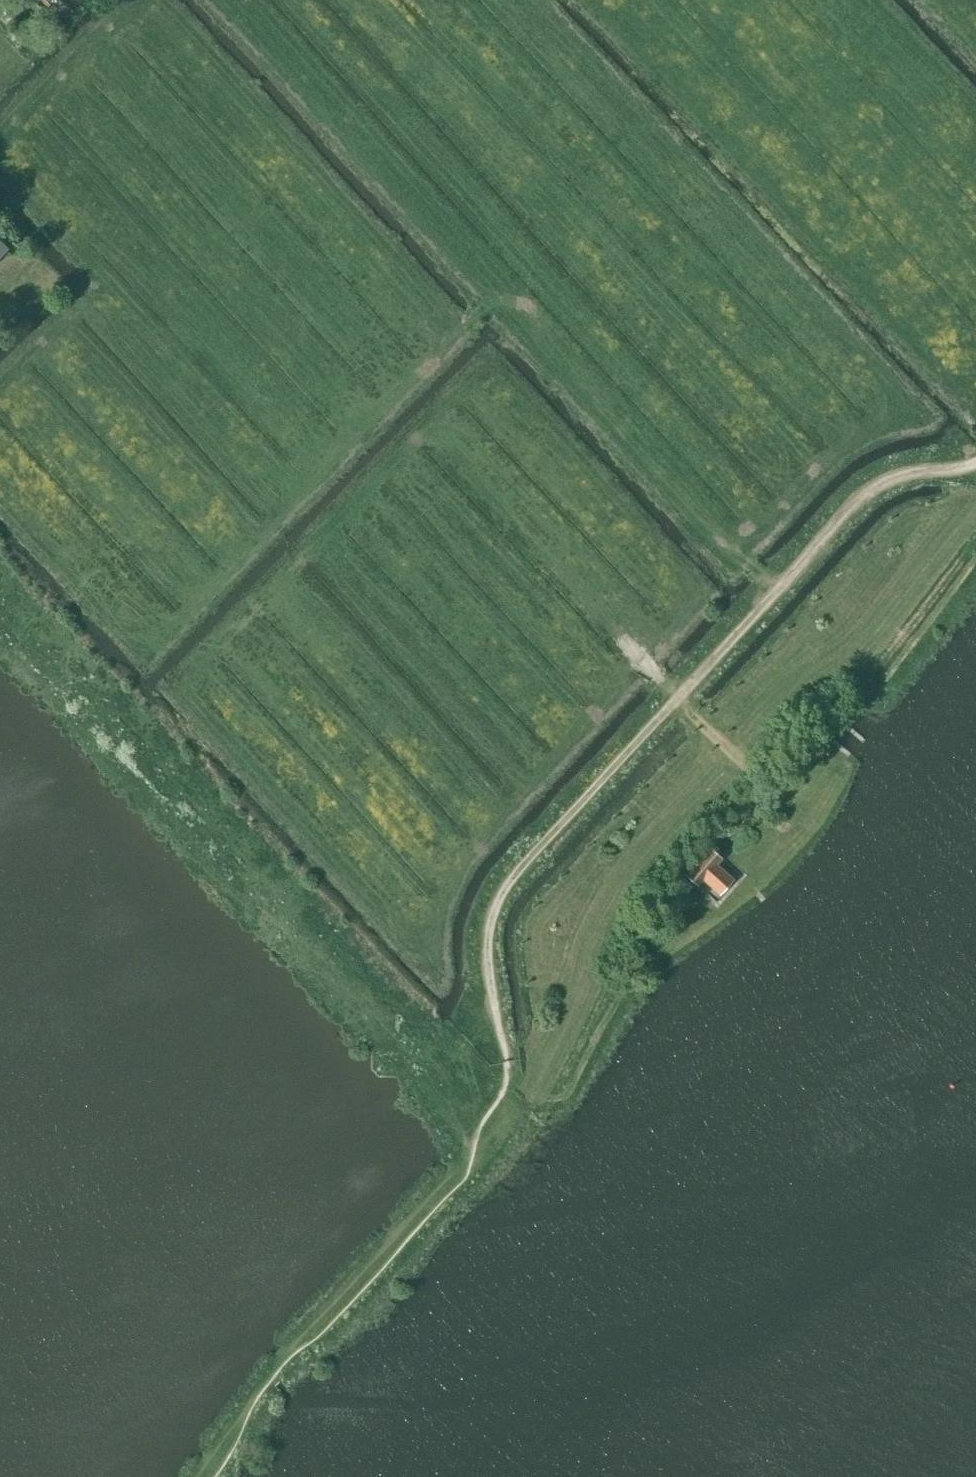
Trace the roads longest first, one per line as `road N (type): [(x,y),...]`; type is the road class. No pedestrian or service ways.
road 1 (track): [(512,1093),(487,949),(503,891),(861,498),(892,479),(975,465)]

